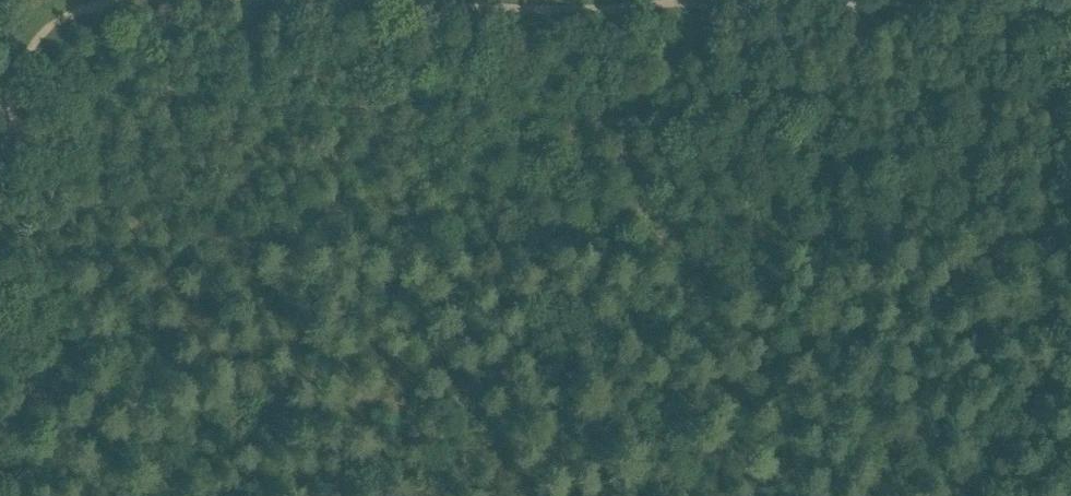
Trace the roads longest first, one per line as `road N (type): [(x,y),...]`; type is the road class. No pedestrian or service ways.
road 1 (track): [(1070,11),(526,0)]
road 2 (track): [(91,0),(44,18),(26,41),(0,202)]

